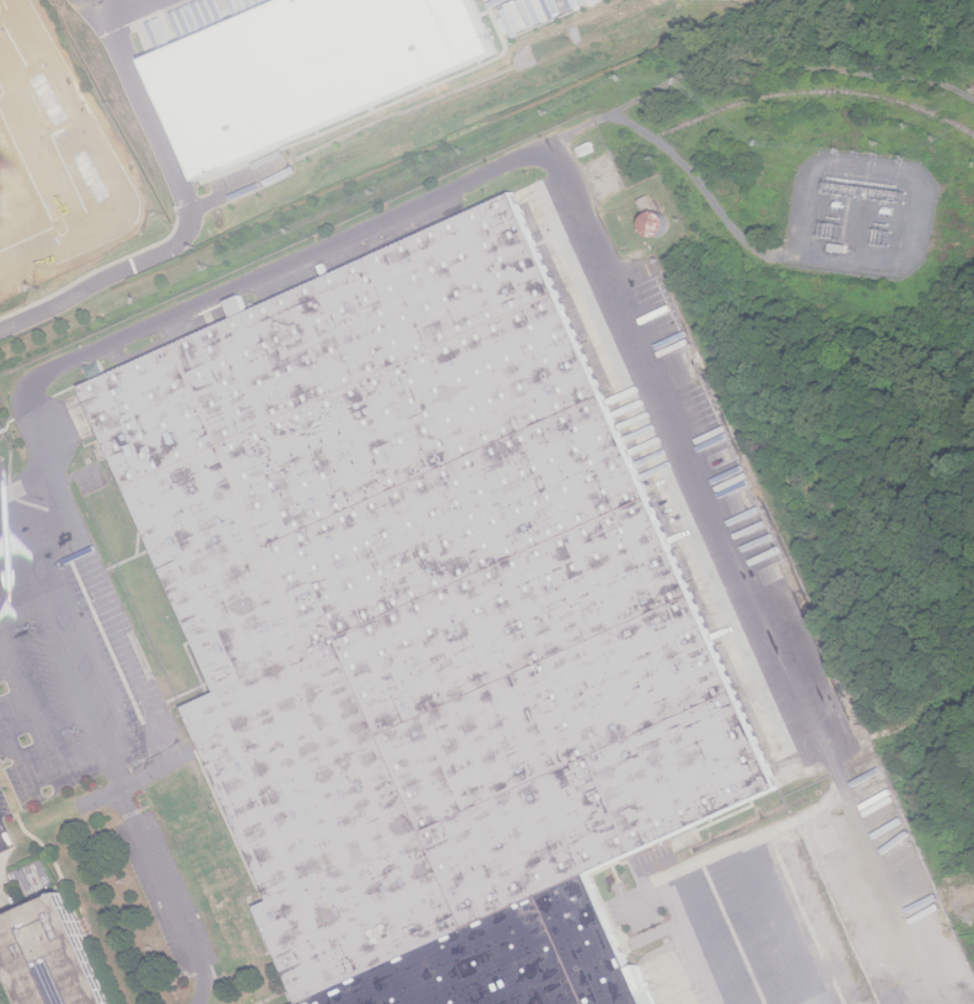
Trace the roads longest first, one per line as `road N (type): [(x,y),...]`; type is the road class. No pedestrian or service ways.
road 1 (residential): [(0,267),(103,216),(103,195),(17,0)]
road 2 (tertiary): [(167,249),(0,331)]

